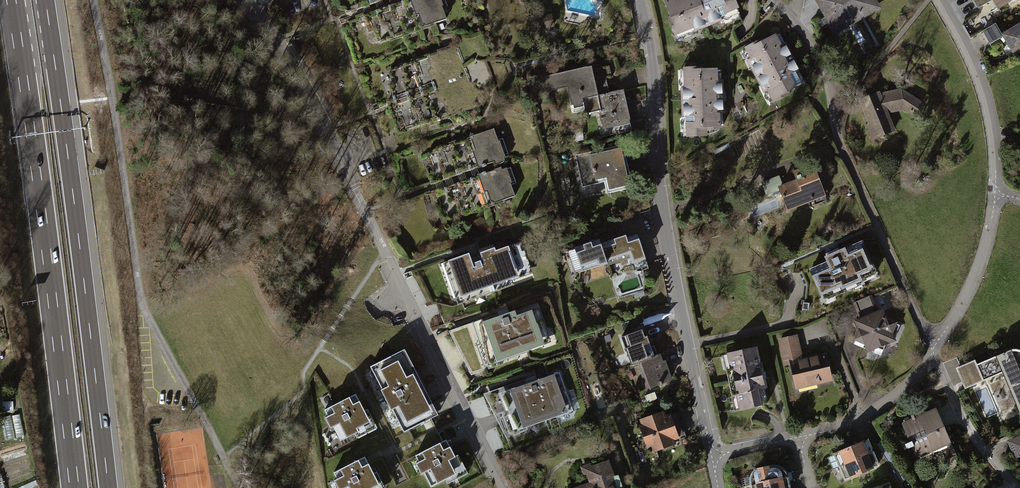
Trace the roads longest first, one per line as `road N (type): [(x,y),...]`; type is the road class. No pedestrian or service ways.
road 1 (residential): [(505,487),(327,128),(246,0)]
road 2 (unclassified): [(241,487),(141,299),(93,0)]
road 3 (motorway): [(109,487),(46,0)]
road 4 (motorway): [(11,0),(74,487)]
road 5 (residential): [(638,0),(664,214),(711,454)]
road 6 (residential): [(932,350),(844,156),(814,47),(776,0)]
road 7 (residential): [(994,195),(988,106),(936,0)]
road 8 (residential): [(932,350),(977,277),(994,195)]
road 9 (residential): [(797,436),(877,410),(913,381),(932,350)]
road 10 (residential): [(1019,487),(968,426),(932,350)]

